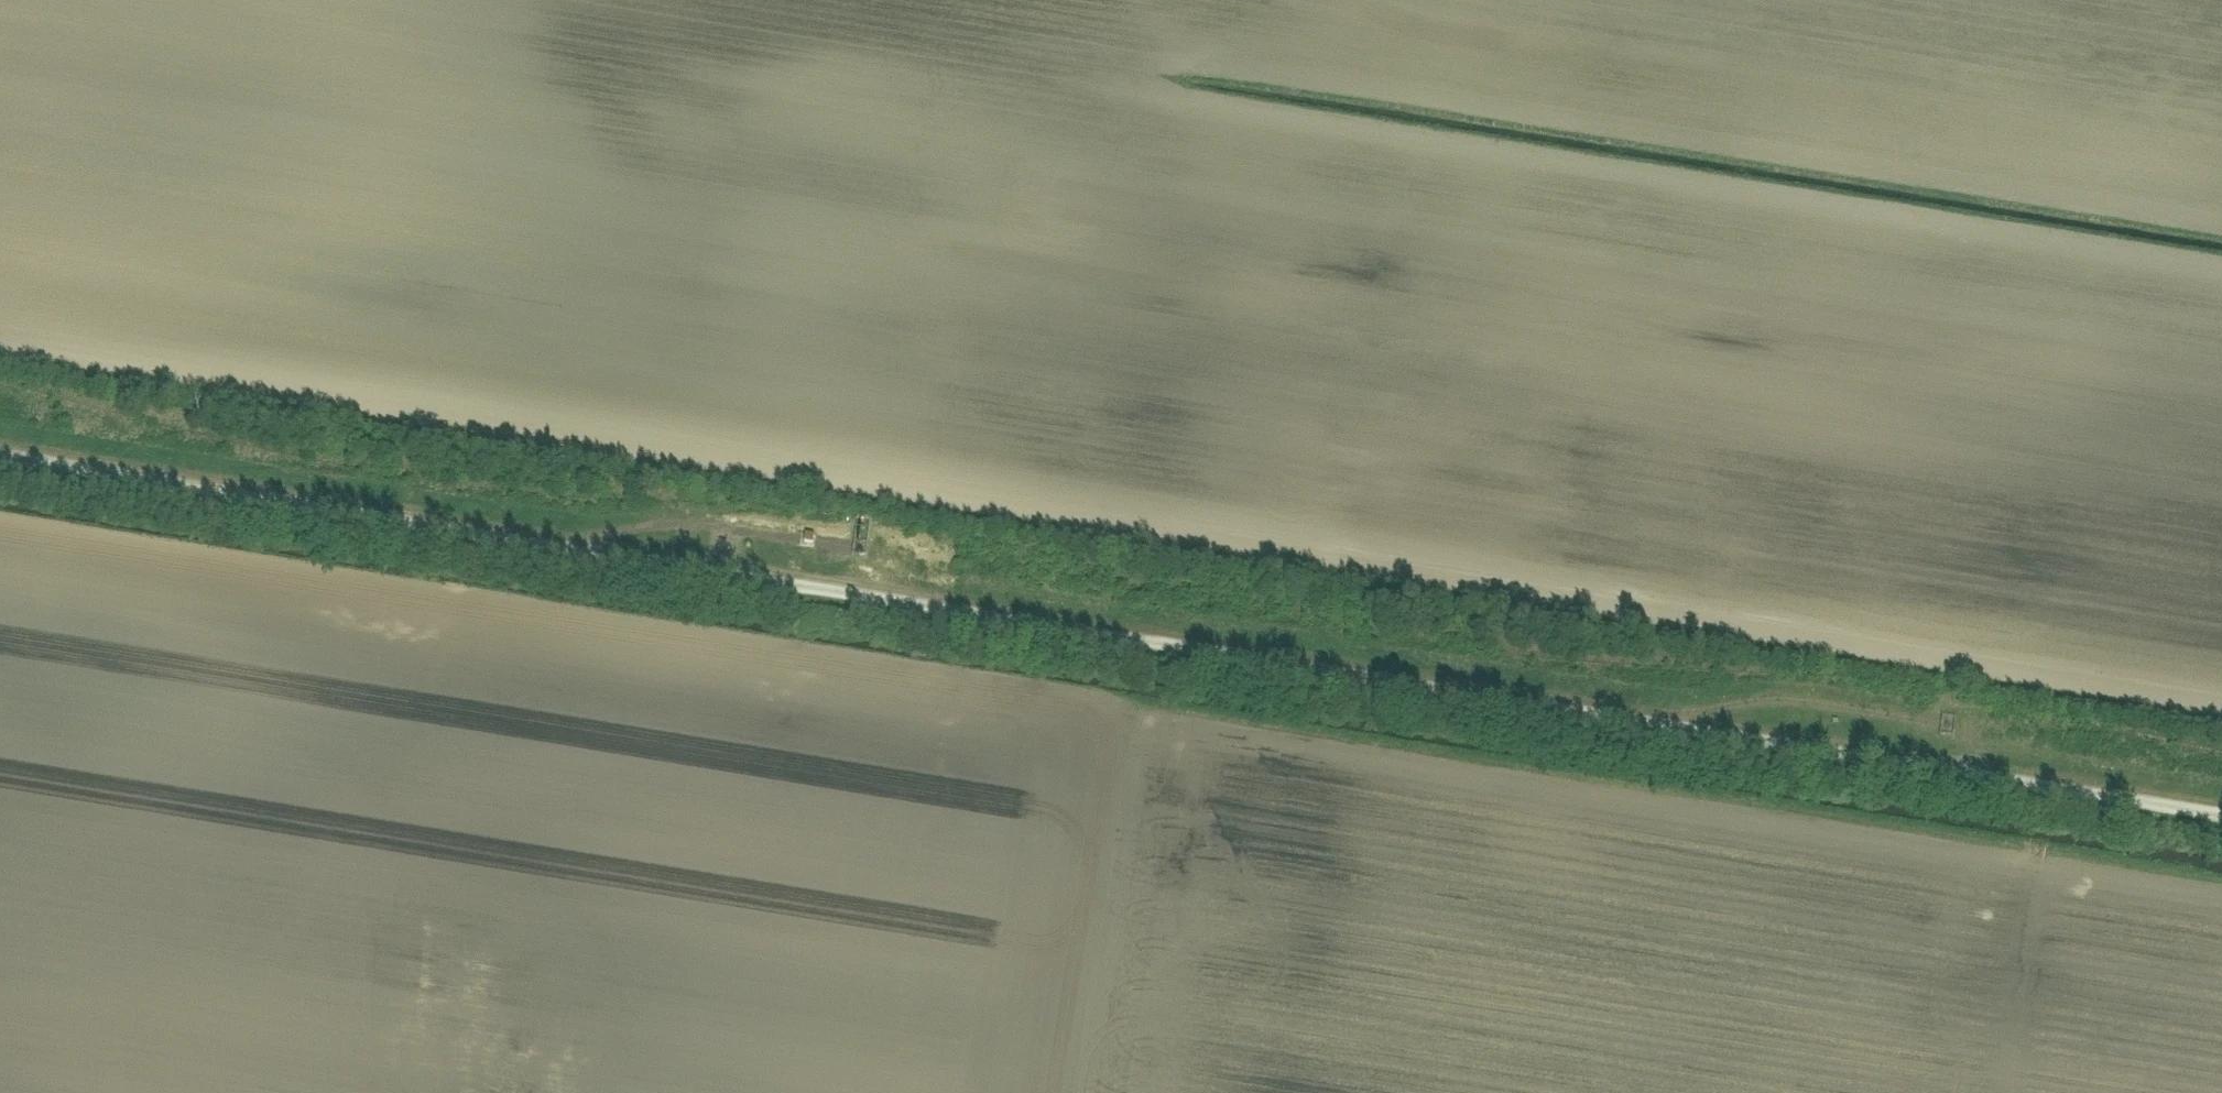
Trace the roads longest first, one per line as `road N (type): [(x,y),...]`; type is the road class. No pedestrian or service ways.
road 1 (track): [(2221,809),(0,448)]

